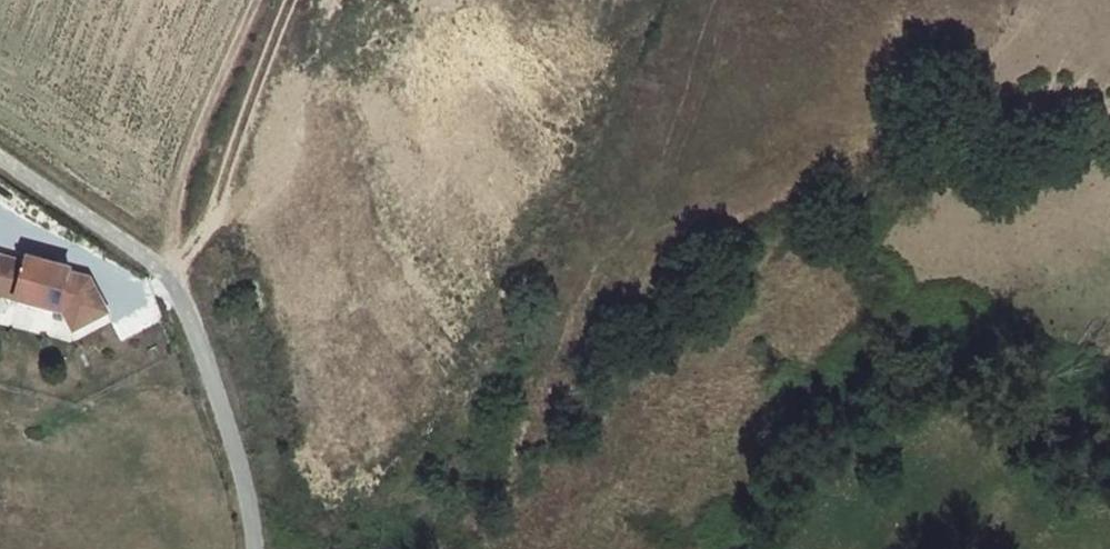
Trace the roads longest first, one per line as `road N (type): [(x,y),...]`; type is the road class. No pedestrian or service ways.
road 1 (unclassified): [(252,548),(247,500),(189,316),(159,273)]
road 2 (track): [(159,273),(187,150),(249,0)]
road 3 (track): [(159,273),(0,163)]

